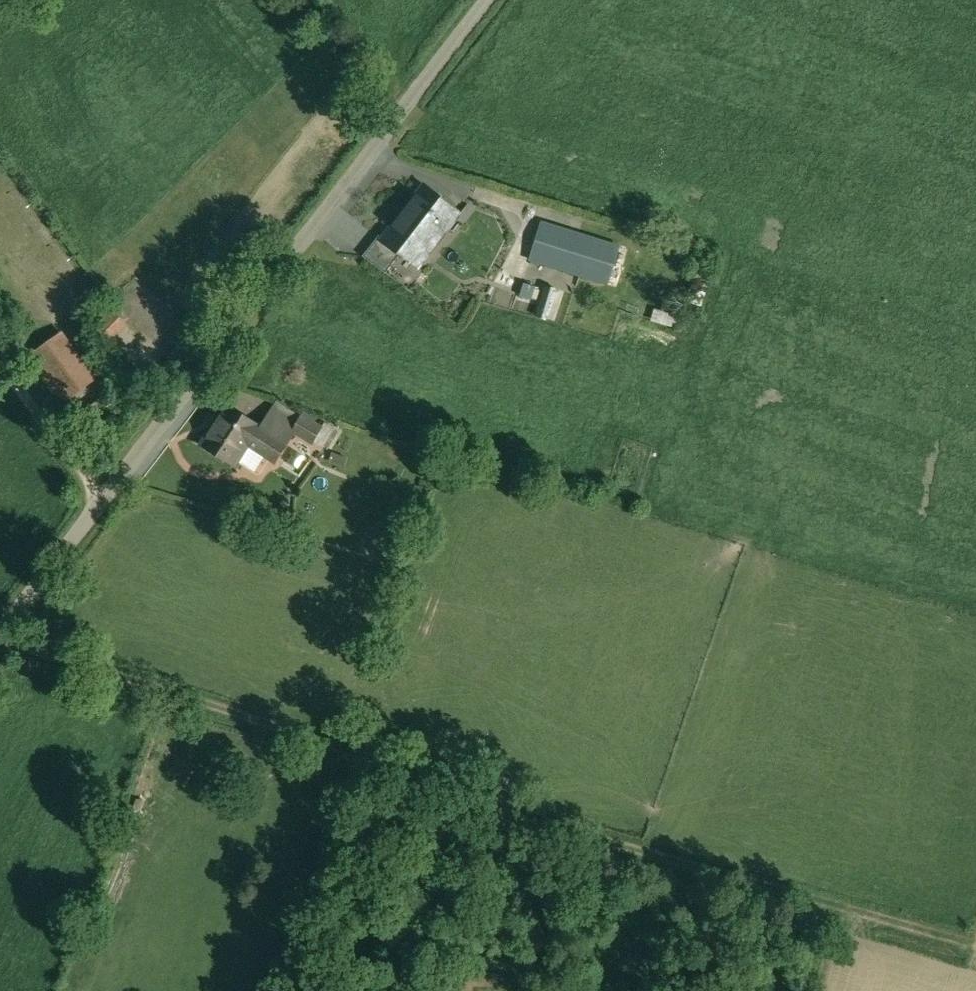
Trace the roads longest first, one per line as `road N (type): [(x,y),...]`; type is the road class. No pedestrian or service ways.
road 1 (unclassified): [(492,0),(0,640)]
road 2 (track): [(104,505),(0,362)]

